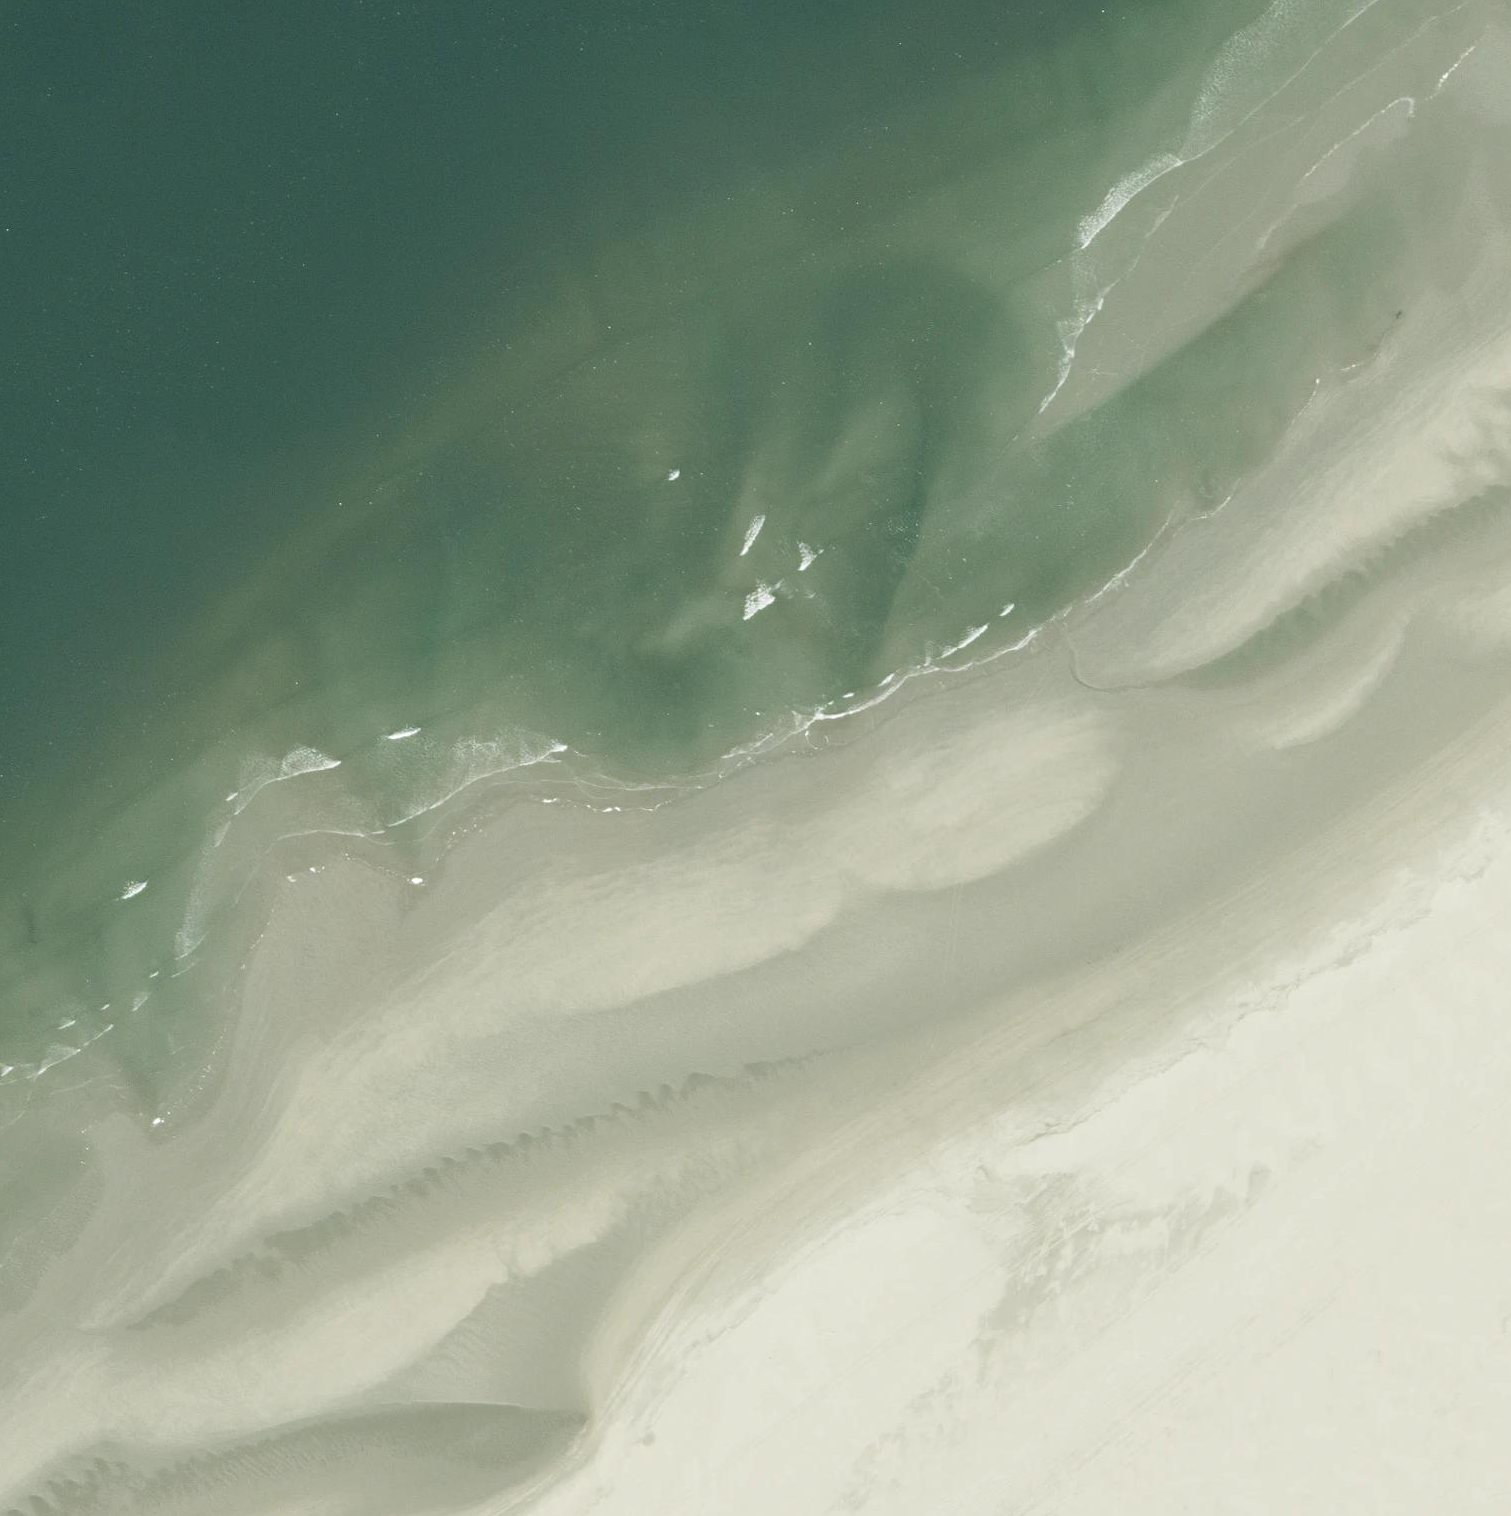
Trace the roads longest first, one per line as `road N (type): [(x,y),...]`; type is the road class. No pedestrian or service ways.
road 1 (track): [(1404,1515),(1510,1434)]

